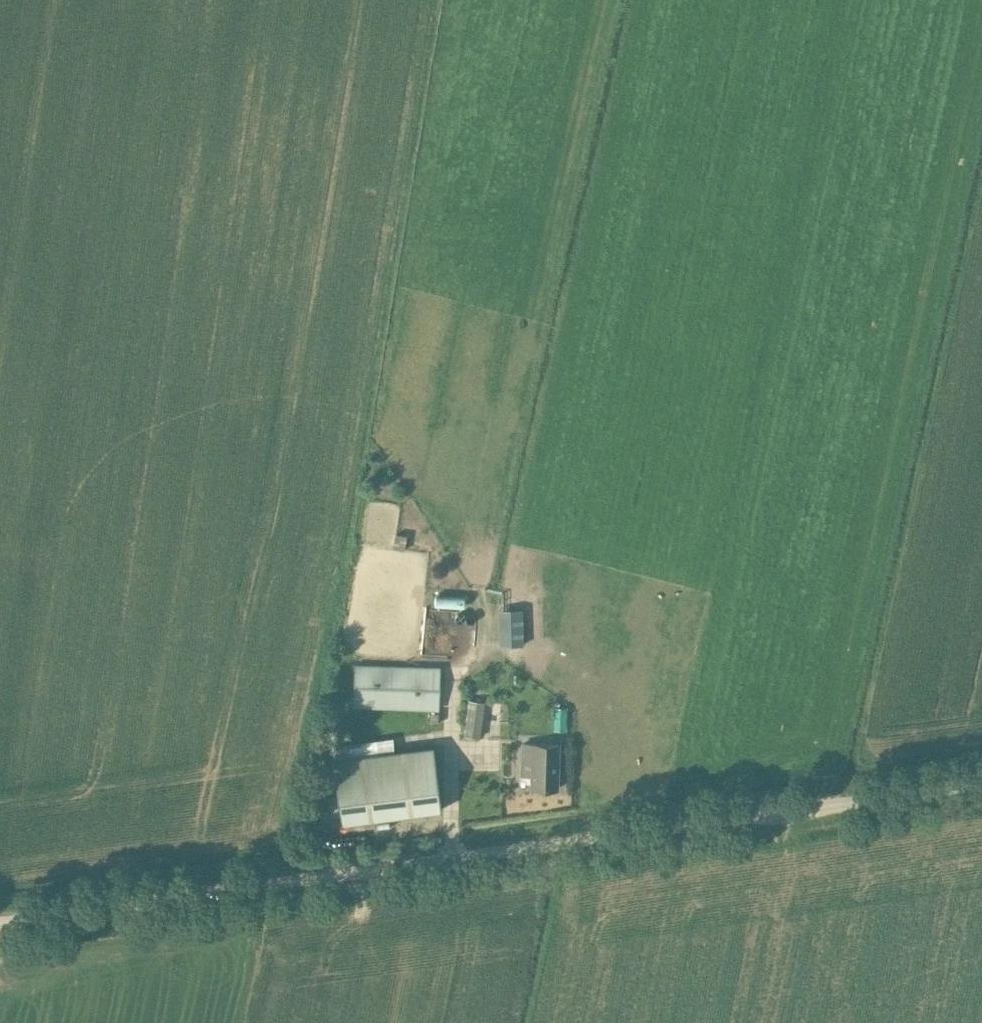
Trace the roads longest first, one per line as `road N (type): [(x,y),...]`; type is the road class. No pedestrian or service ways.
road 1 (unclassified): [(0,921),(981,782)]

